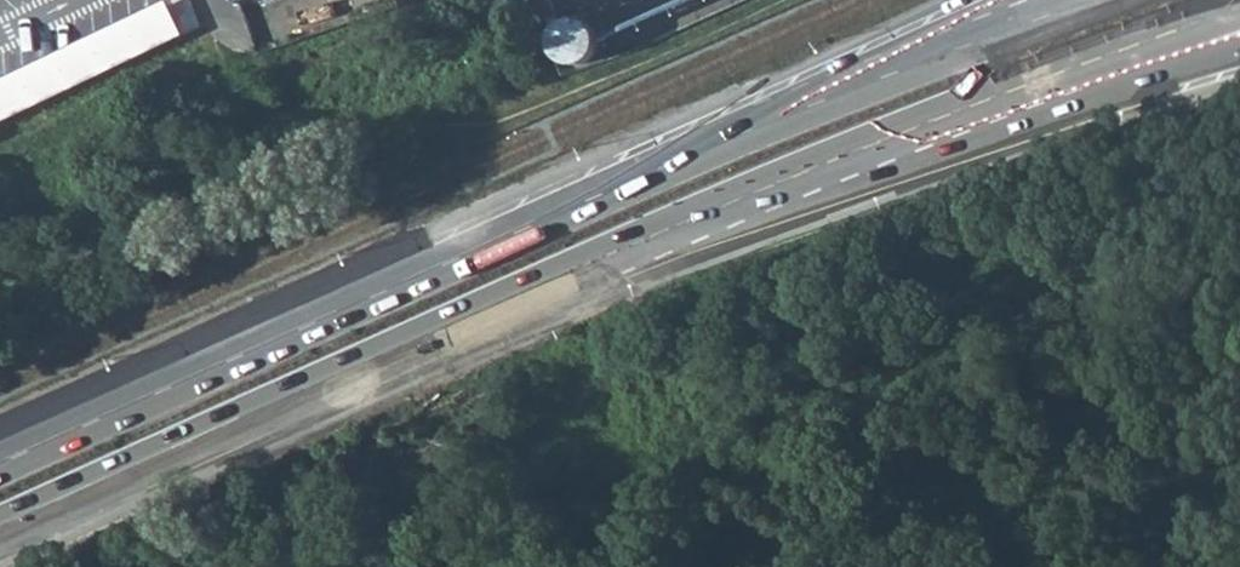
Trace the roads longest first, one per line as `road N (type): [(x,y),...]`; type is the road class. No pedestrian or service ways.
road 1 (primary): [(0,527),(682,222),(961,136)]
road 2 (primary): [(562,206),(0,460)]
road 3 (primary): [(1011,0),(562,206)]
road 4 (primary): [(961,136),(755,165),(562,206)]
road 5 (primary): [(961,136),(1239,50)]

